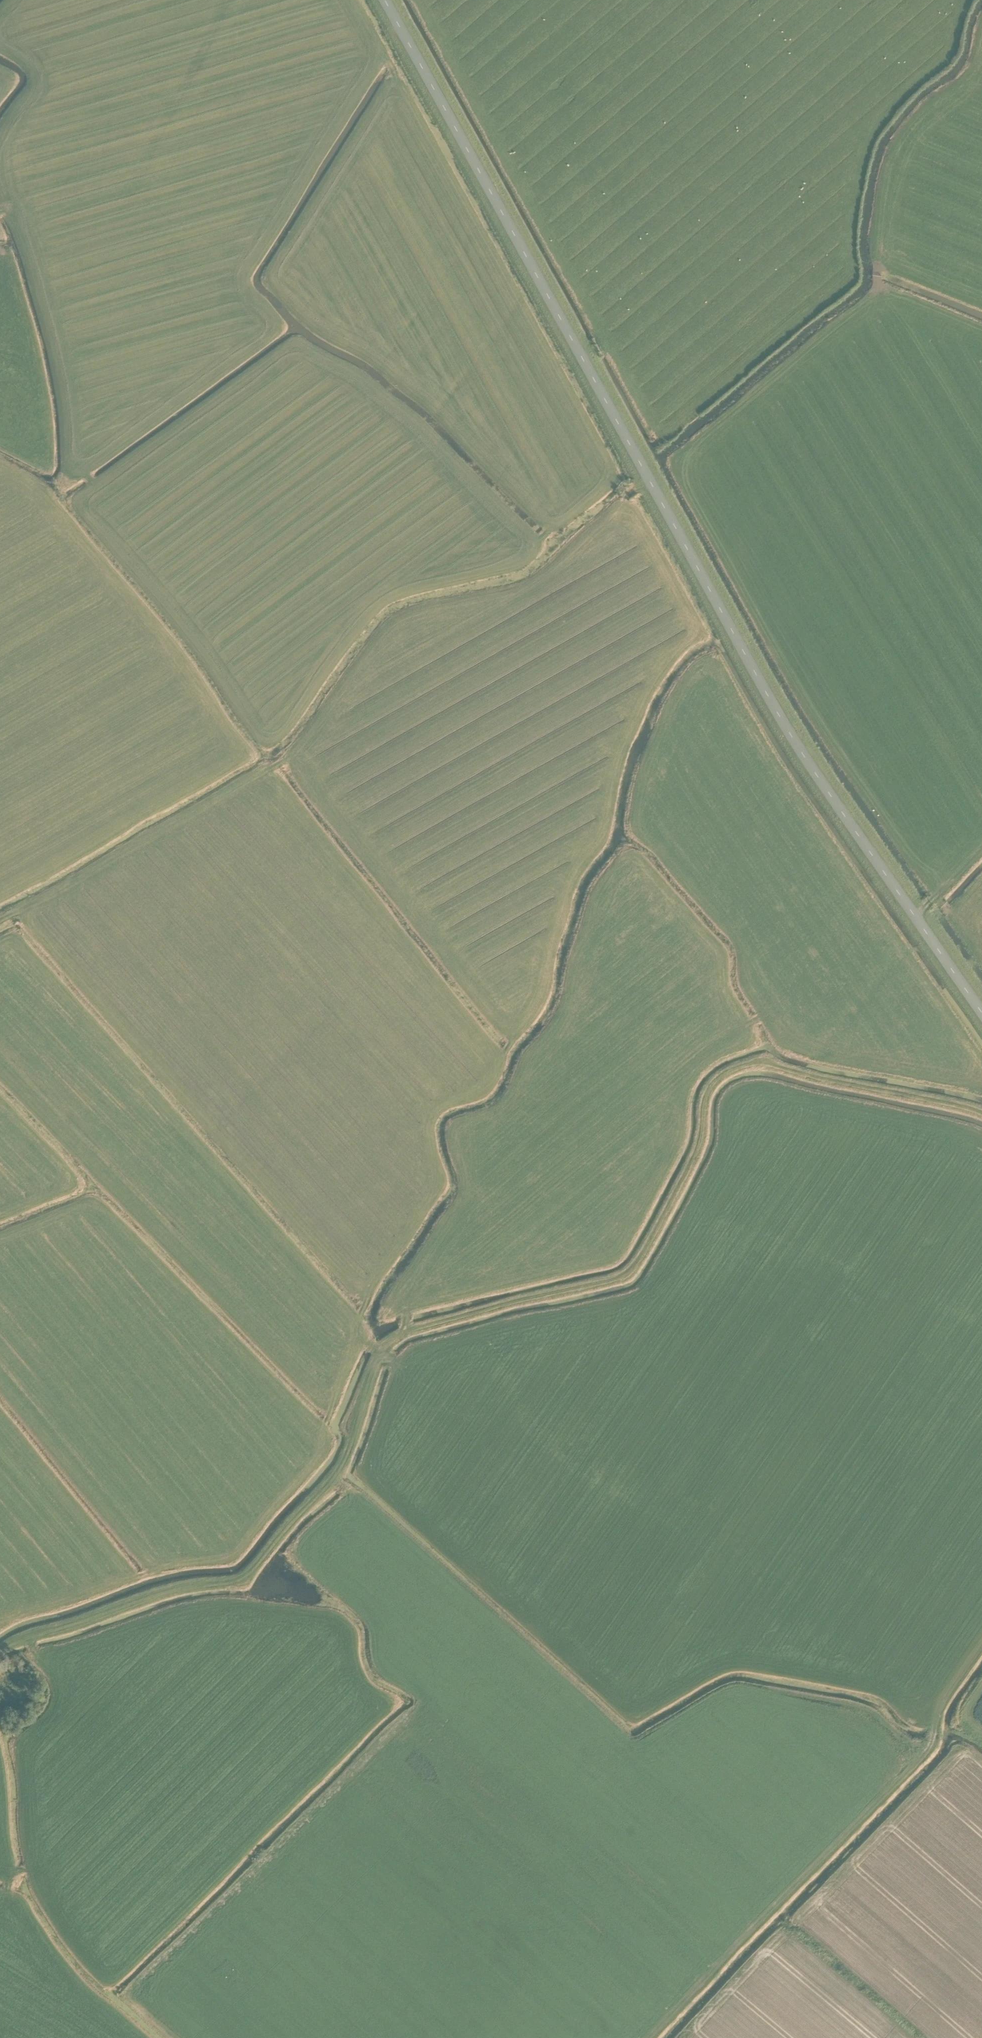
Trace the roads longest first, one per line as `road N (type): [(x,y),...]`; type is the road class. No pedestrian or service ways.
road 1 (track): [(981,1113),(774,1065),(724,1075),(709,1091),(693,1163),(624,1277),(400,1334),(374,1364),(341,1466),(241,1579),(177,1585),(0,1650)]
road 2 (secondary): [(981,1012),(769,697),(385,0)]

